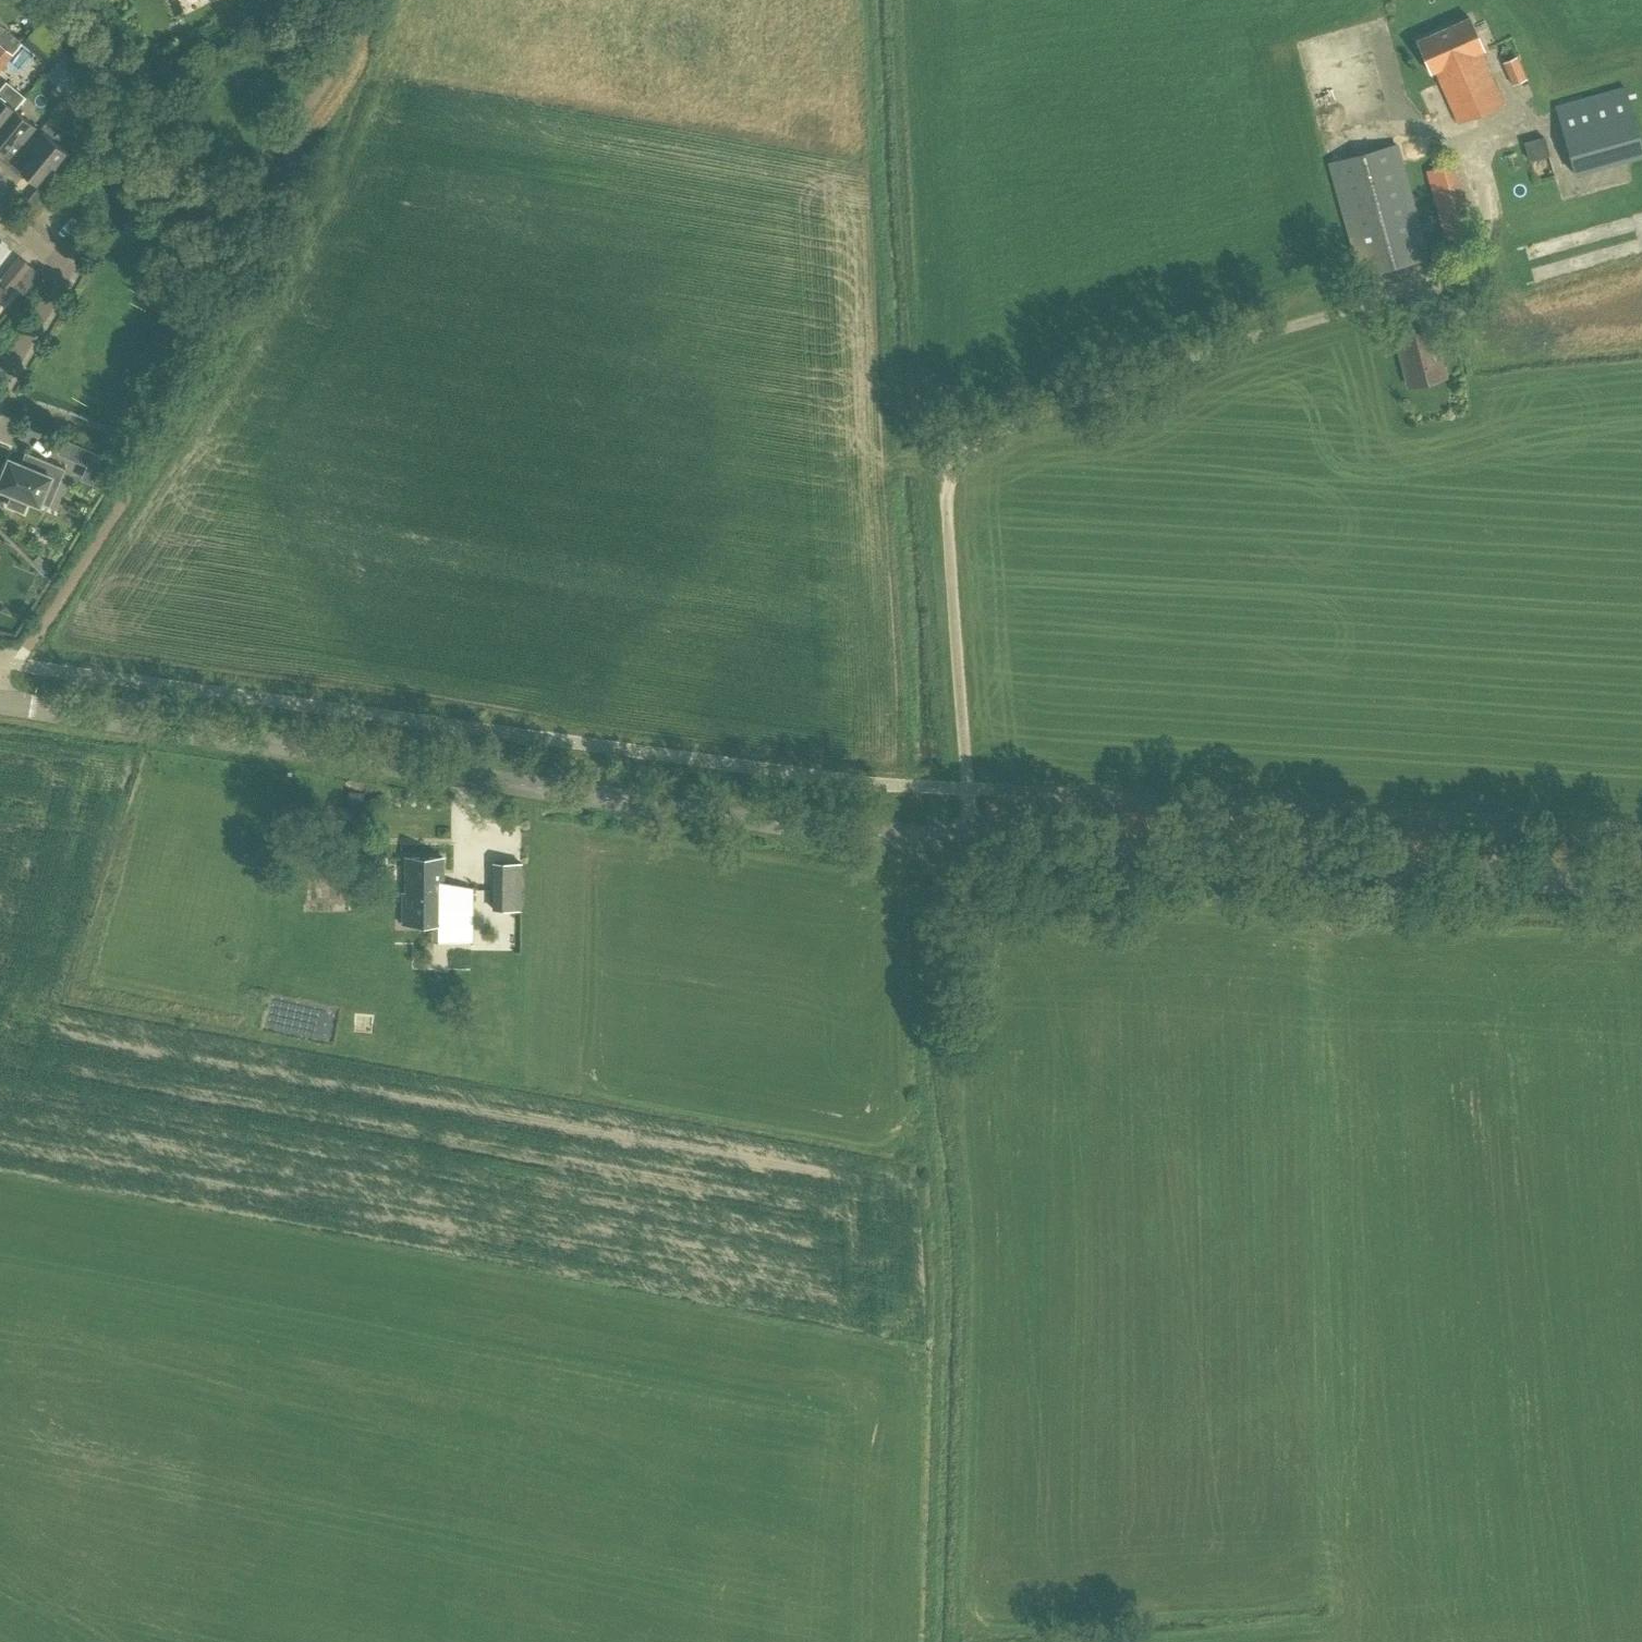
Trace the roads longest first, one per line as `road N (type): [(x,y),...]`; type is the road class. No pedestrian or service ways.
road 1 (secondary): [(1641,883),(1204,857),(734,813),(0,696)]
road 2 (residential): [(0,398),(72,268),(0,213)]

